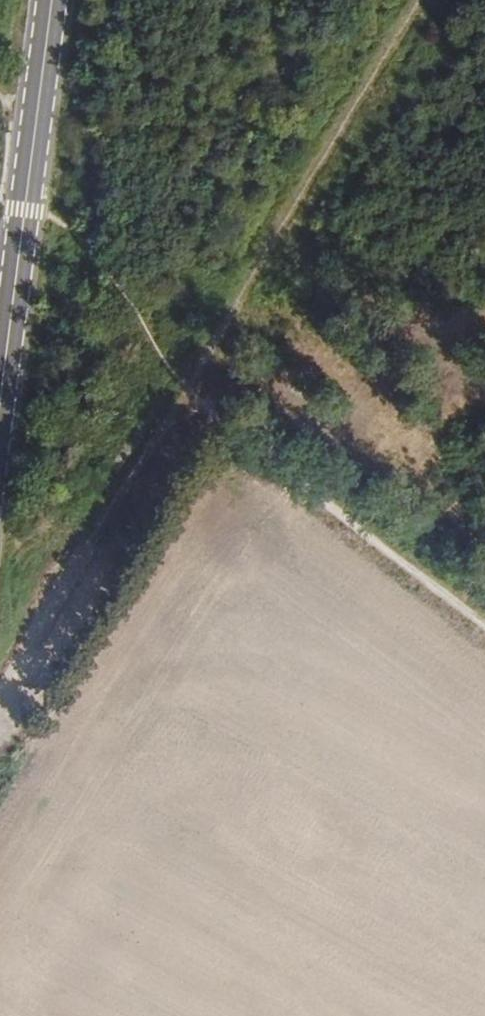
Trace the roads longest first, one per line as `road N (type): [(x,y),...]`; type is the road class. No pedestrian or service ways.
road 1 (secondary): [(0,400),(51,0)]
road 2 (track): [(484,623),(185,386)]
road 3 (track): [(185,386),(0,700)]

